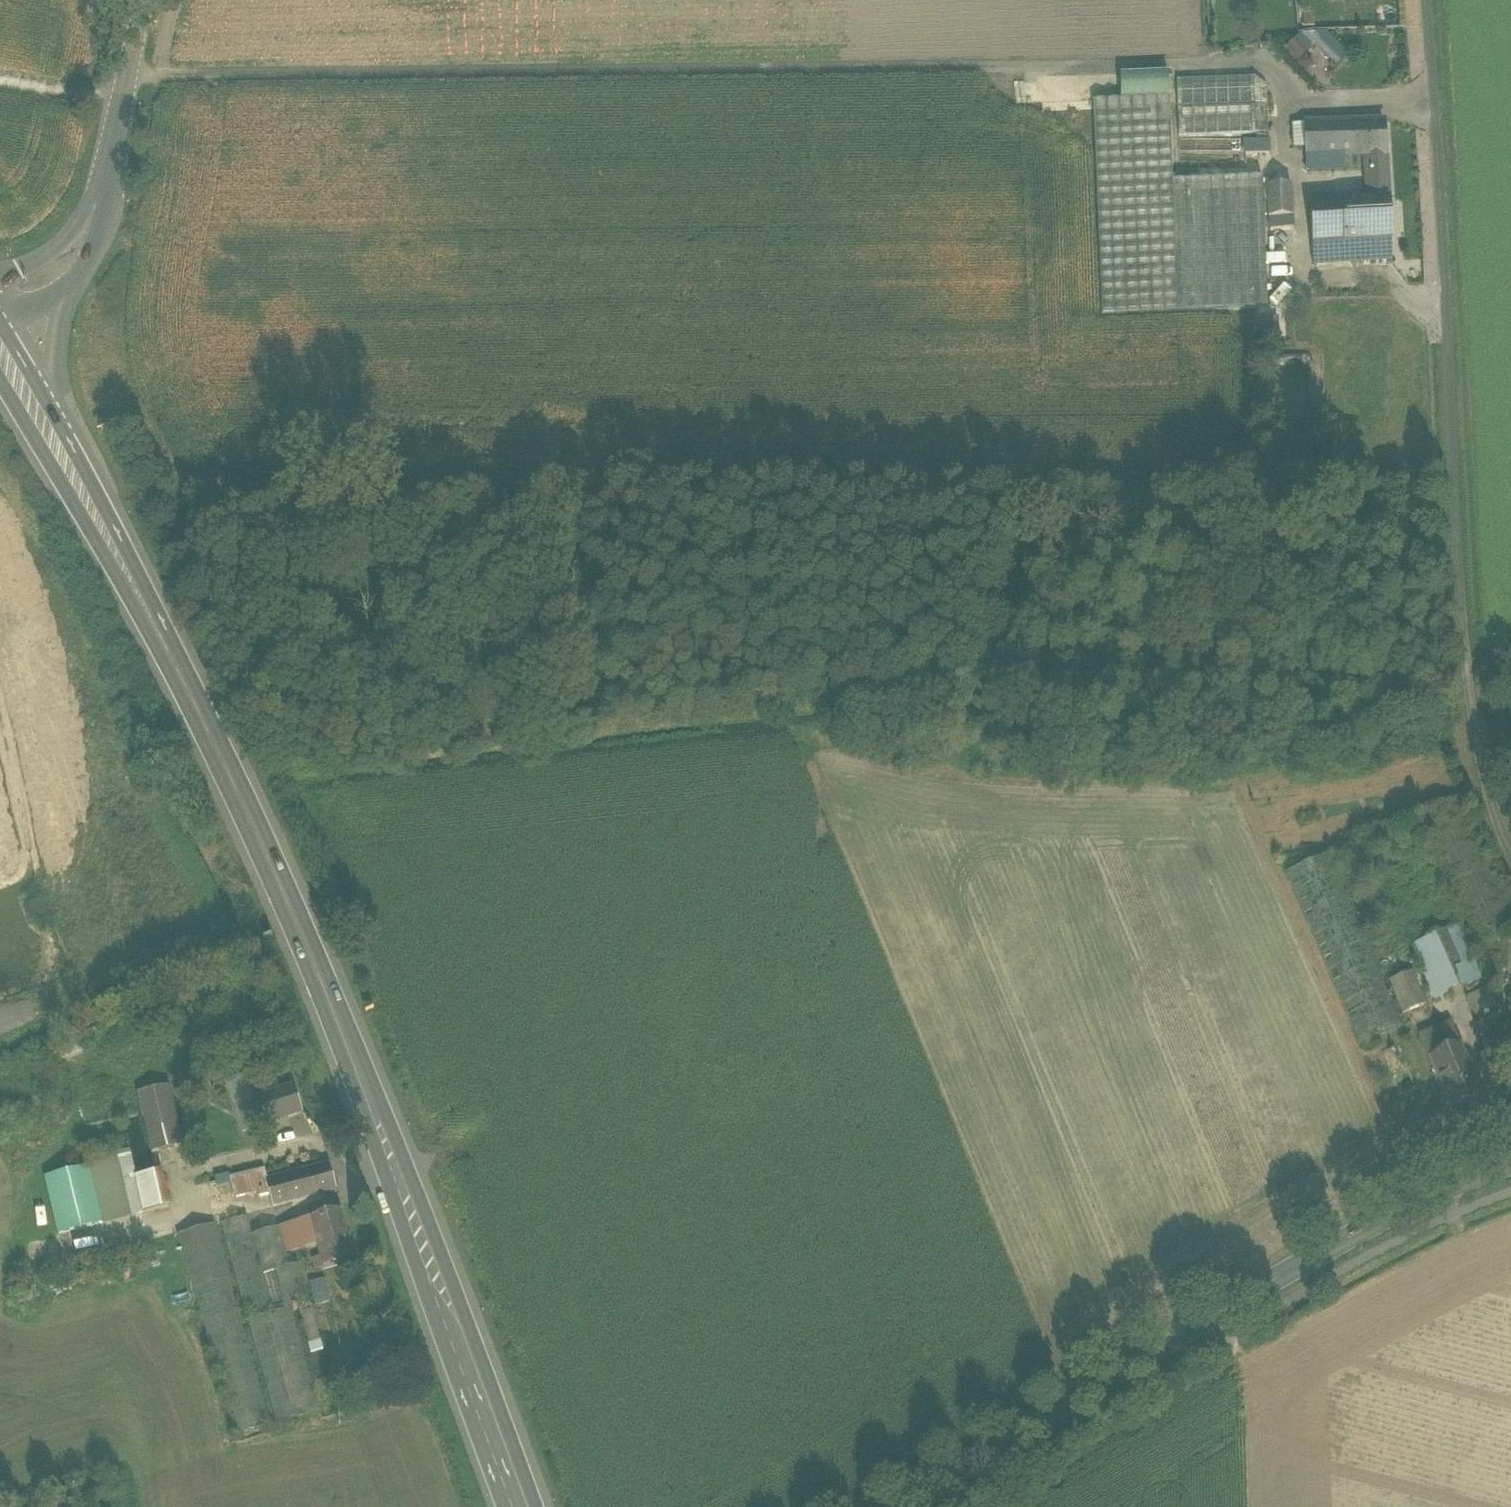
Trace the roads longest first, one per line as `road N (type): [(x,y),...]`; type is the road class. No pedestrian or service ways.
road 1 (secondary): [(519,1506),(284,897),(166,650),(0,360)]
road 2 (track): [(130,74),(1001,71)]
road 3 (unclassified): [(1510,843),(1482,779),(1464,655),(1424,0)]
road 4 (tertiary): [(904,1506),(1342,1242),(1510,1163)]
road 5 (tertiary): [(0,316),(63,275),(91,231),(147,0)]

